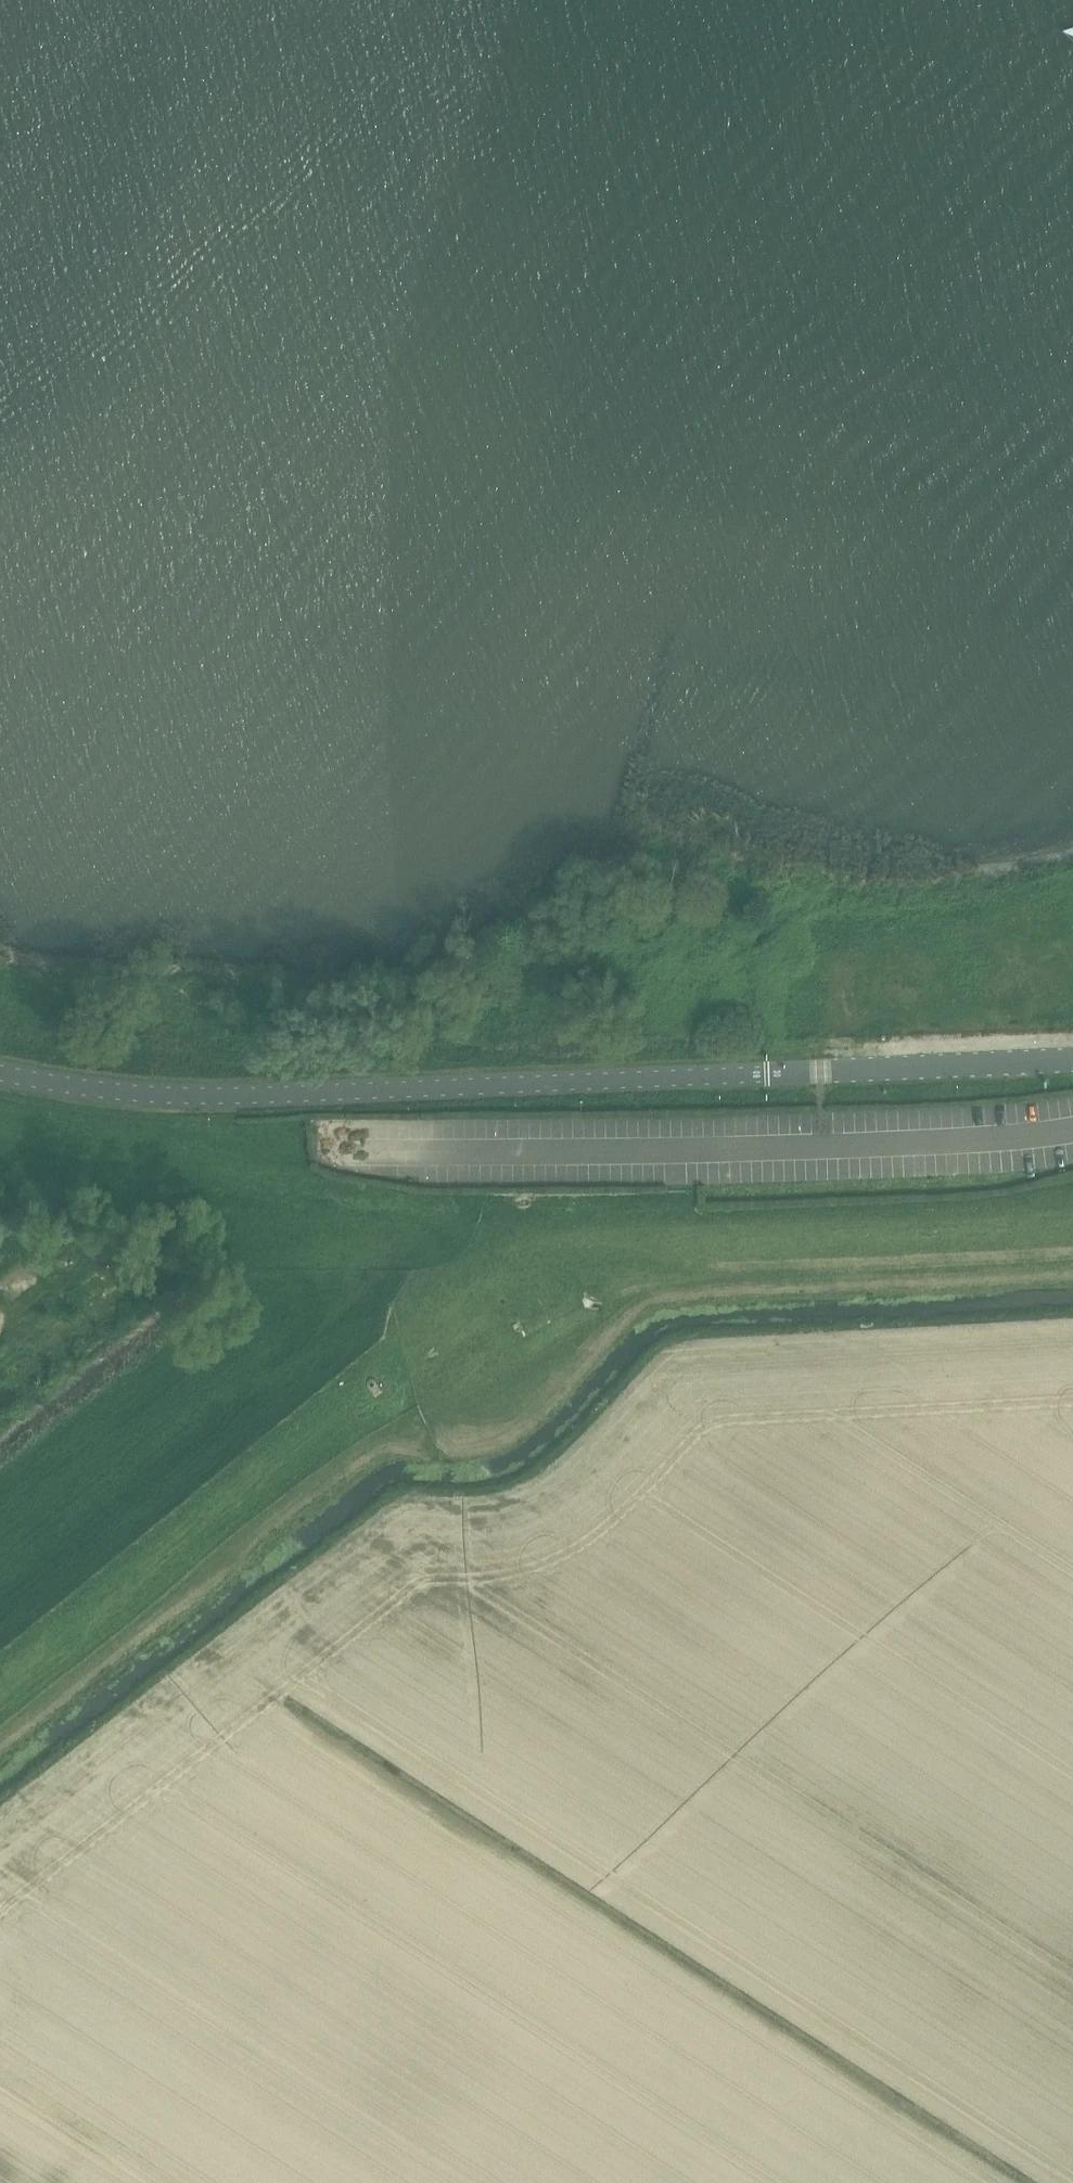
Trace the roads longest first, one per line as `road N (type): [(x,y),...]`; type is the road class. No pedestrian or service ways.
road 1 (tertiary): [(0,1076),(145,1096),(259,1097),(767,1076)]
road 2 (track): [(391,1437),(0,1734)]
road 3 (tertiary): [(1072,1063),(767,1076)]

